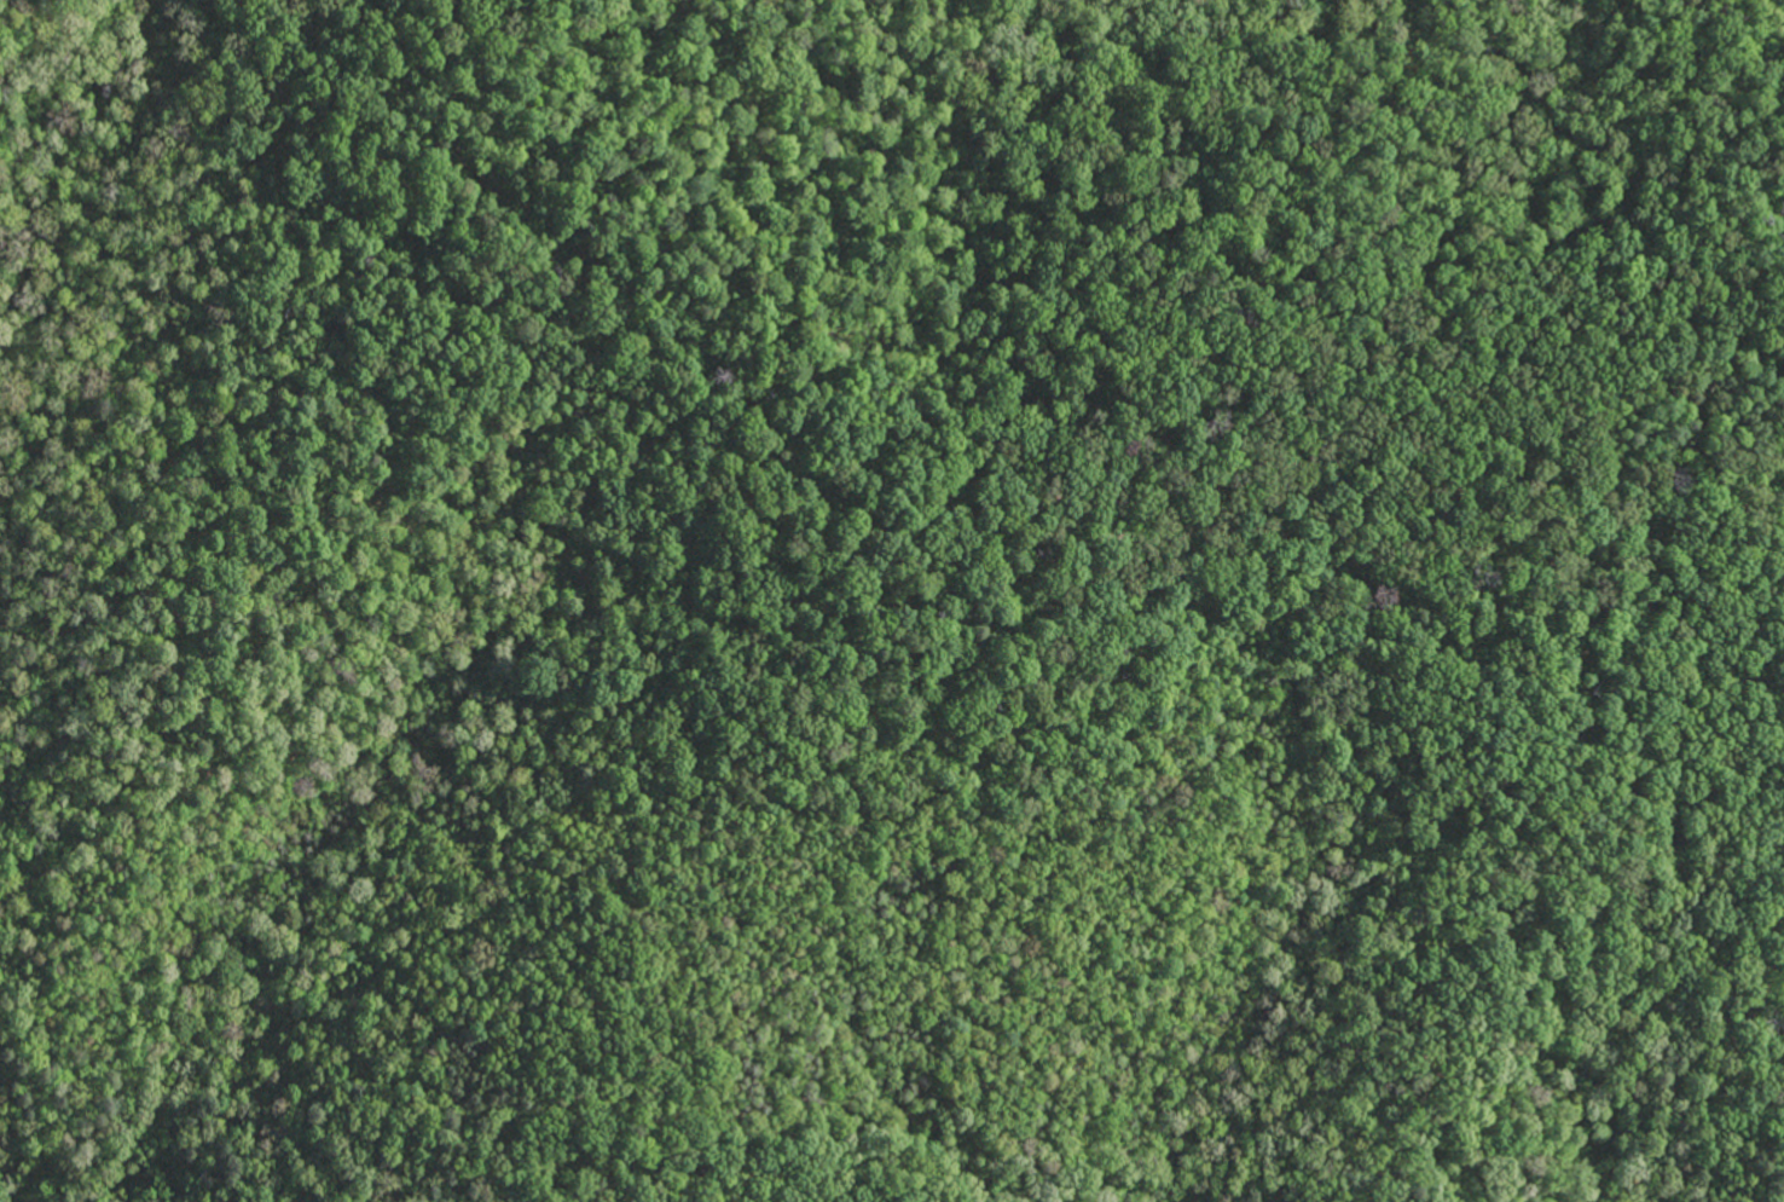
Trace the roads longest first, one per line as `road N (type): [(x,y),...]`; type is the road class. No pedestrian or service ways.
road 1 (track): [(1783,564),(1769,570),(1709,561),(1684,574),(1622,620),(1604,660),(1568,647),(1470,665),(1438,652),(1374,589),(1269,542),(1170,543),(1087,559),(1033,591),(876,526),(474,184),(452,145),(447,93),(480,29),(508,0)]

